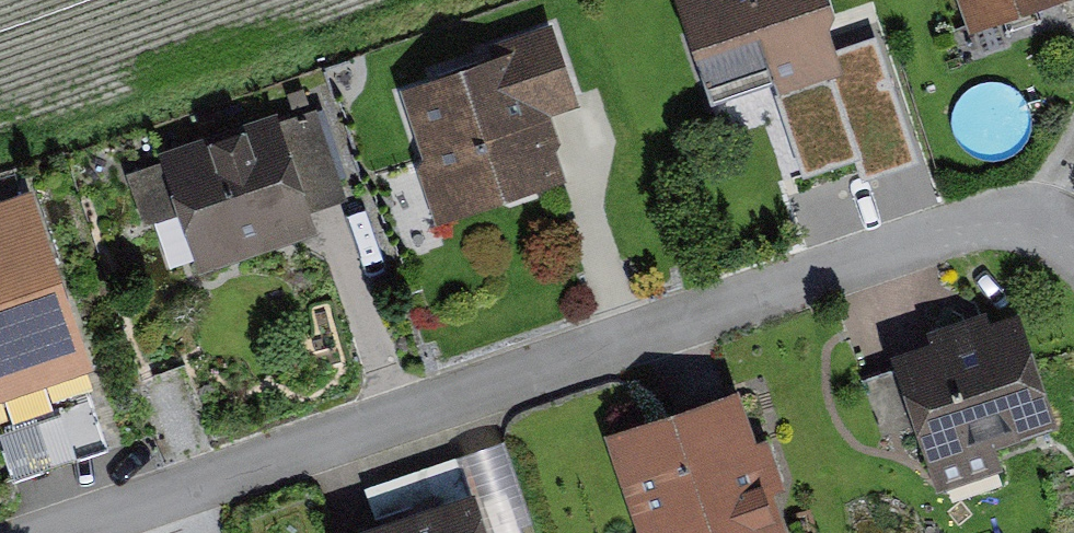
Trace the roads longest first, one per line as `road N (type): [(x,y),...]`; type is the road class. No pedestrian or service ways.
road 1 (residential): [(95,532),(1043,214),(1073,233)]

